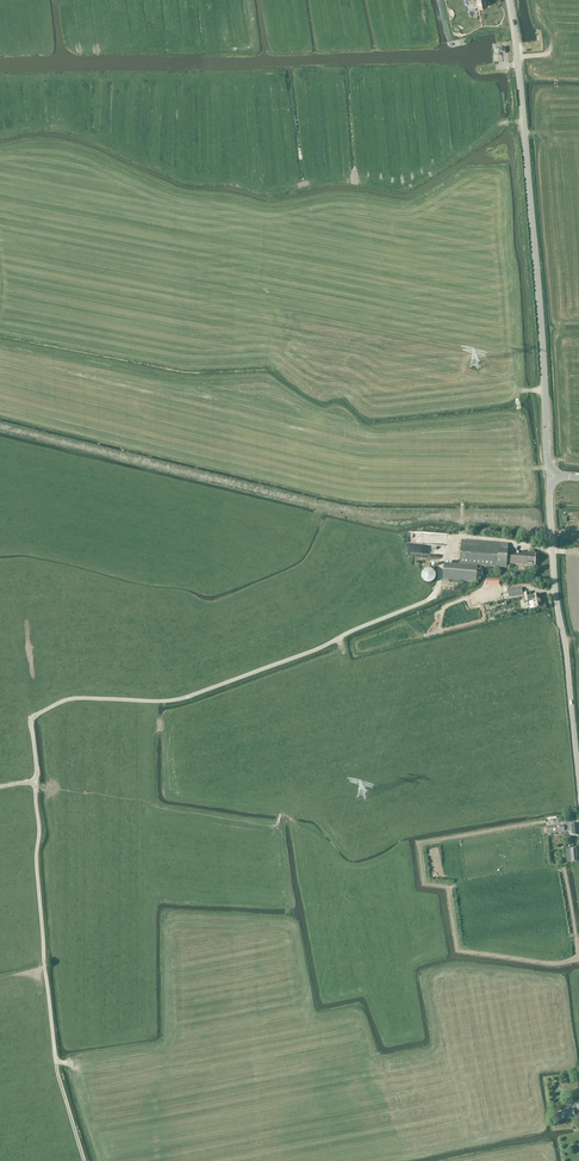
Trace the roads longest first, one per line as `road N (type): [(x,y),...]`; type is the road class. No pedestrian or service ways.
road 1 (tertiary): [(549,474),(509,0)]
road 2 (track): [(83,1160),(57,1071),(34,781)]
road 3 (tertiary): [(578,782),(549,474)]

